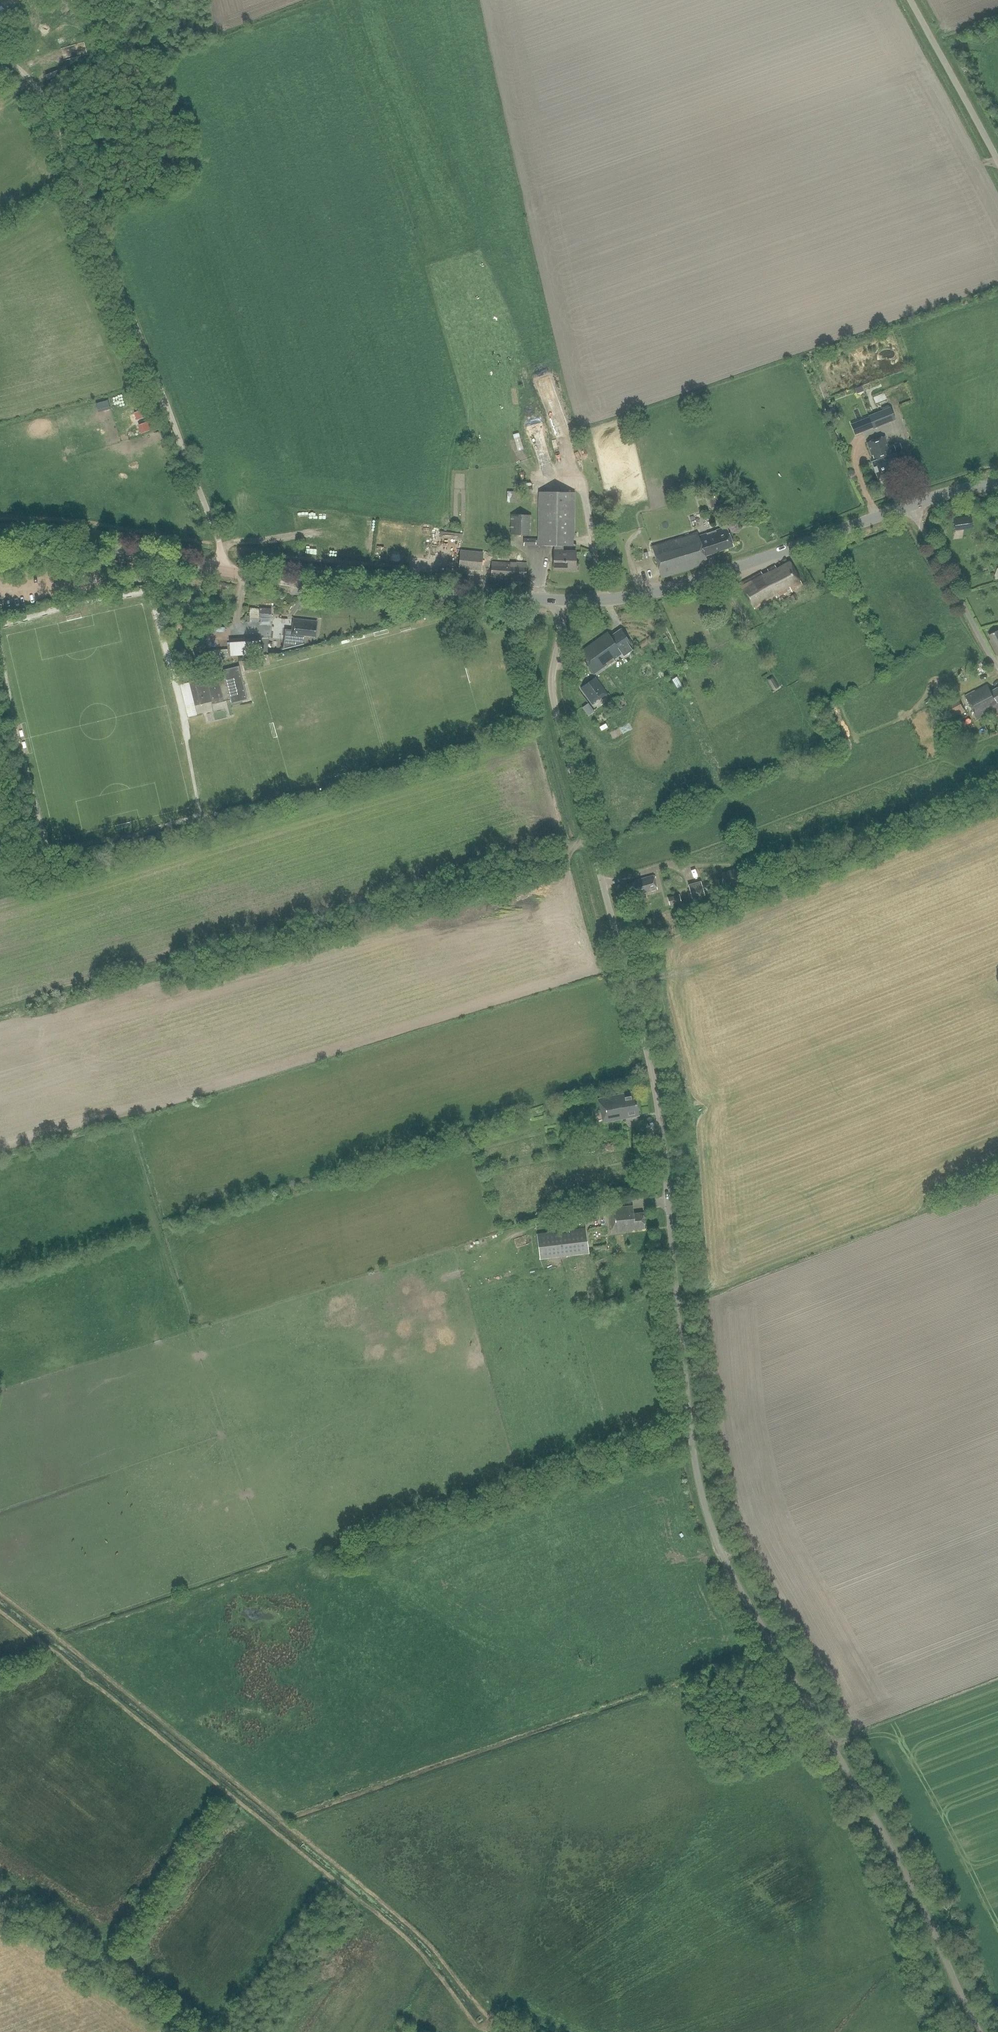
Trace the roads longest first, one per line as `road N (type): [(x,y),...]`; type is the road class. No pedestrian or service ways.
road 1 (unclassified): [(979,2031),(899,1858),(733,1574),(710,1518),(691,1432),(651,1064),(553,696),(563,602)]
road 2 (unclassified): [(219,569),(220,544),(43,97),(0,55)]
road 3 (tertiary): [(563,602),(658,592),(911,505)]
road 4 (tertiary): [(219,569),(563,602)]
road 5 (track): [(193,2031),(11,1901)]
road 6 (tertiary): [(0,541),(219,569)]
road 7 (unclassified): [(997,163),(911,0)]
road 8 (residential): [(997,667),(911,505)]

